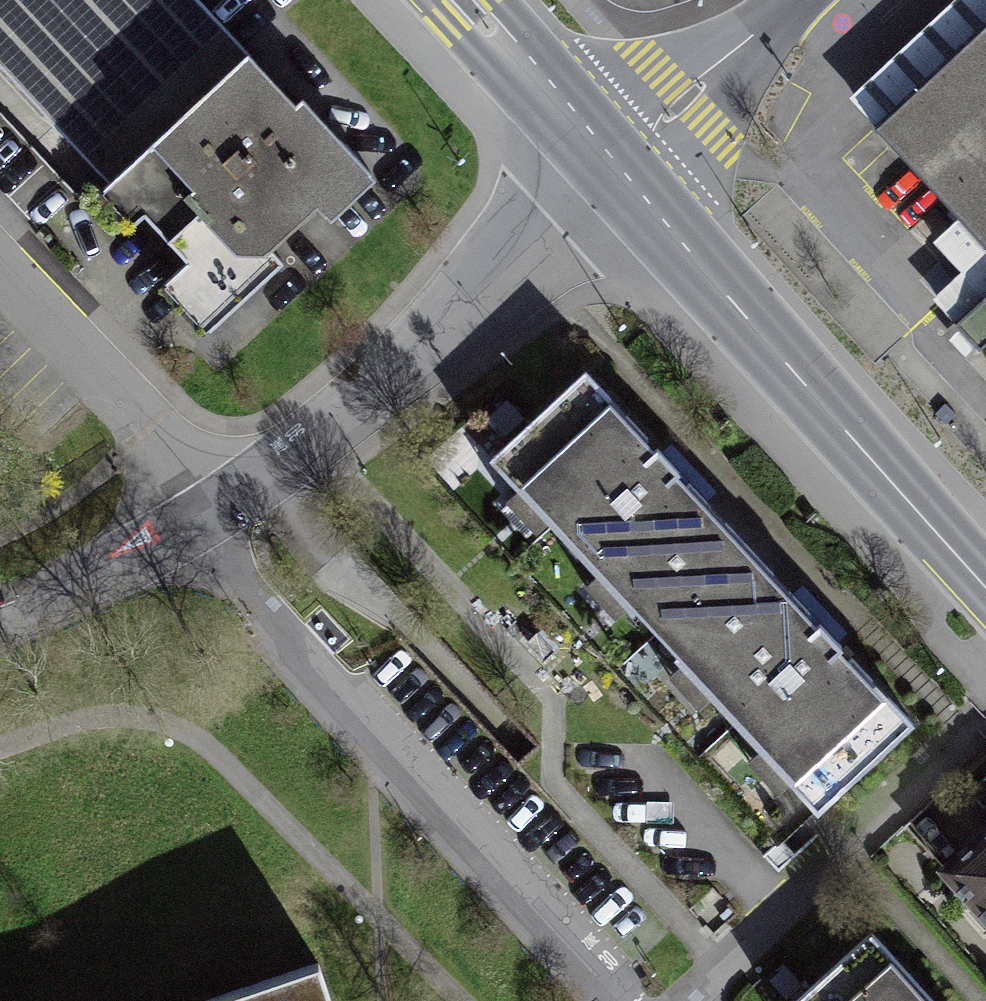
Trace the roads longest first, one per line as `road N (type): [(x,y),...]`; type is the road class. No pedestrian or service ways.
road 1 (residential): [(618,987),(317,671),(199,521)]
road 2 (primary): [(616,162),(985,589)]
road 3 (residential): [(616,162),(344,412),(216,510)]
road 4 (residential): [(216,510),(0,277)]
road 5 (residential): [(616,162),(794,0)]
road 6 (residential): [(199,521),(0,622)]
road 7 (primary): [(464,0),(616,162)]

